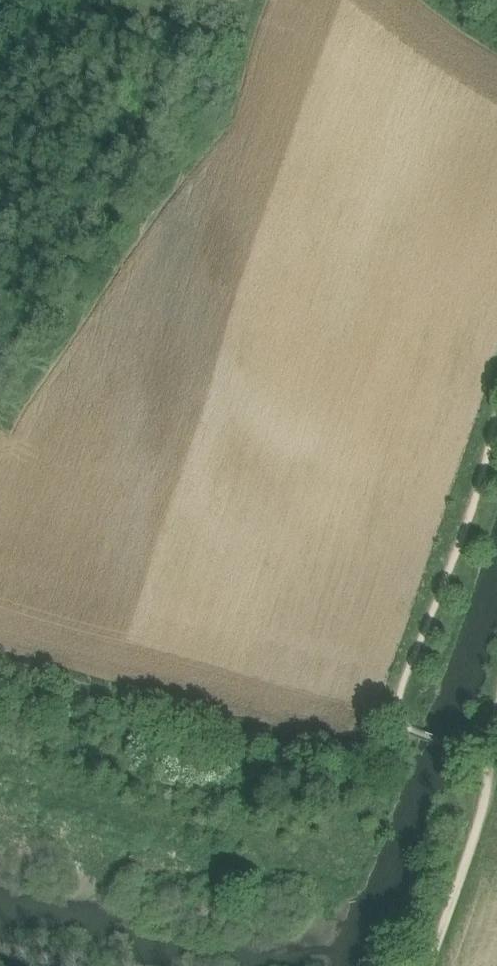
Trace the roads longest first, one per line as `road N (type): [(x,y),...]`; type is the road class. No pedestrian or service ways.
road 1 (track): [(496,774),(430,965)]

